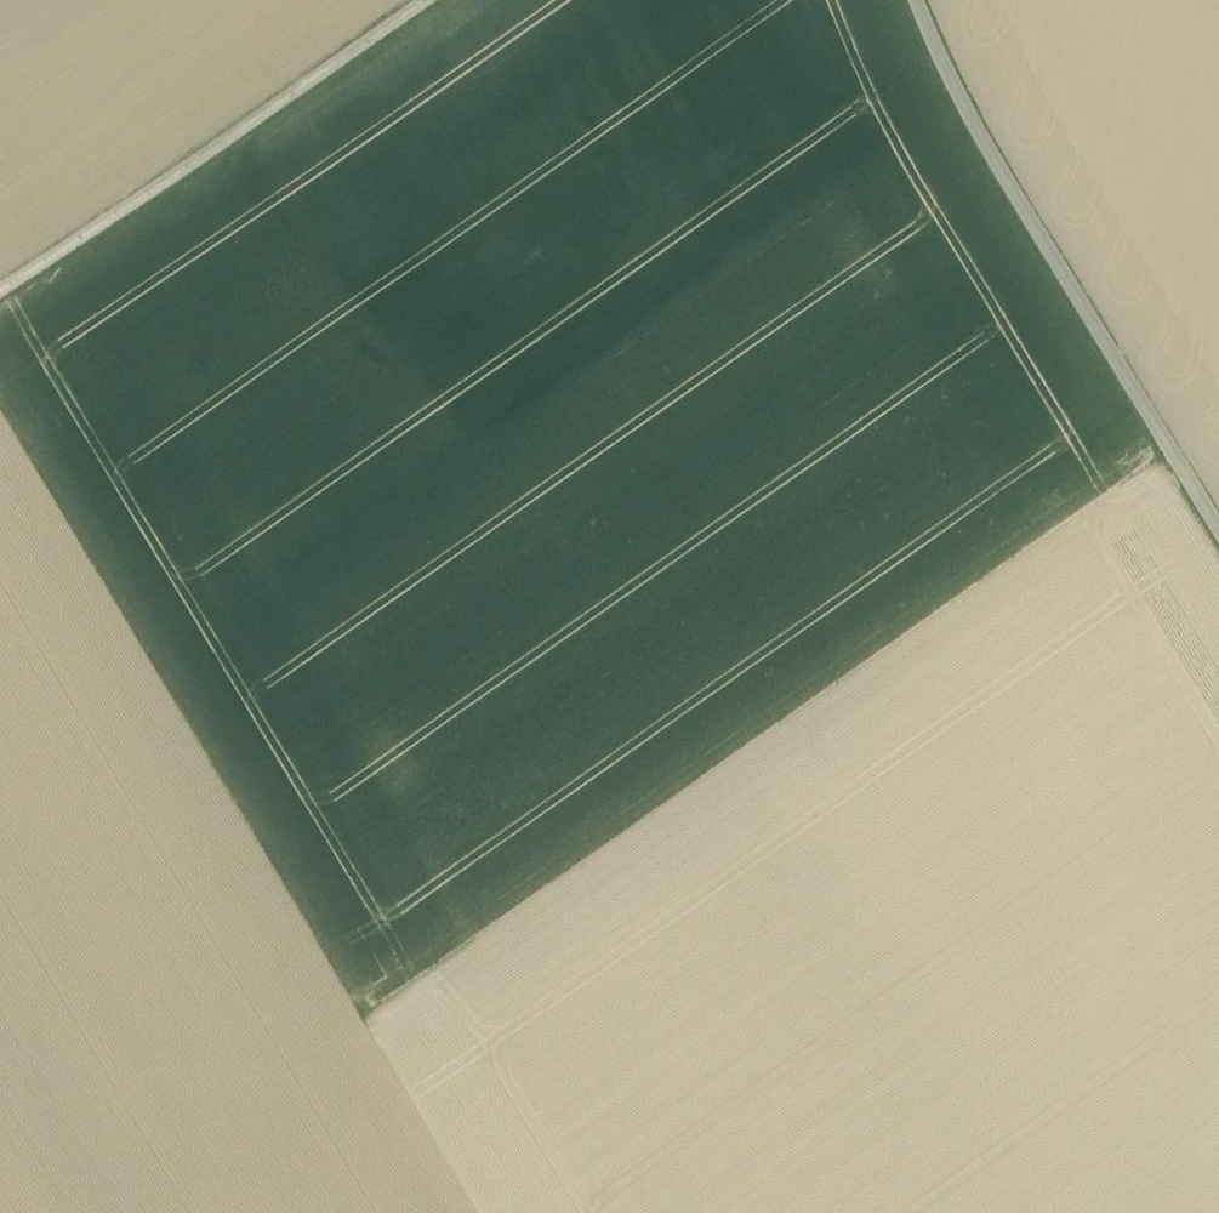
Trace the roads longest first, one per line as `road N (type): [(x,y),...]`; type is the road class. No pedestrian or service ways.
road 1 (unclassified): [(1218,533),(961,106),(918,0)]
road 2 (track): [(426,0),(0,292)]

